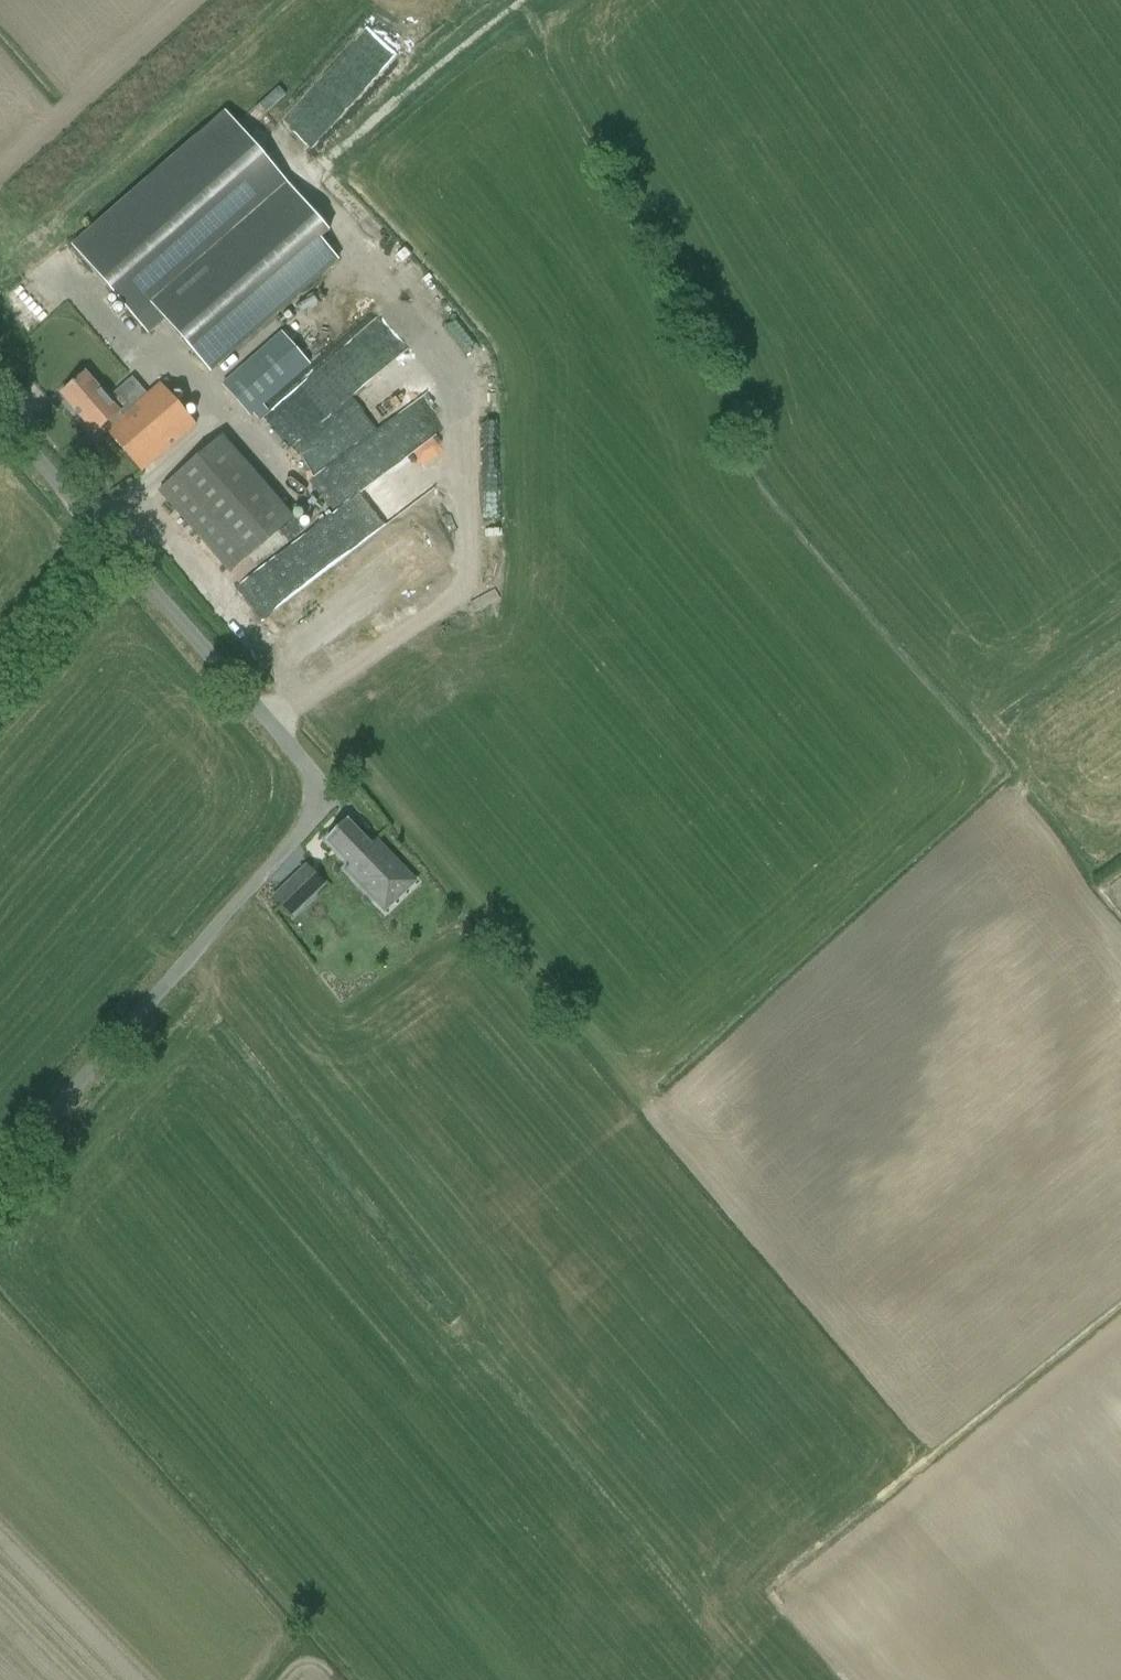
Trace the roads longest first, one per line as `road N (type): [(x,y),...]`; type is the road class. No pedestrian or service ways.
road 1 (unclassified): [(0,1157),(312,801),(300,767),(0,415)]

